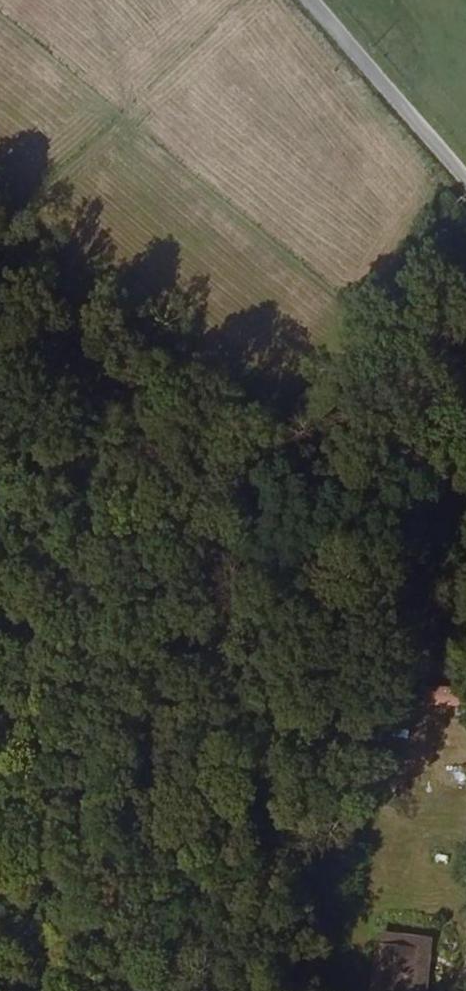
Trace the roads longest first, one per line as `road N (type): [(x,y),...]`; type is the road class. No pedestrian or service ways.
road 1 (unclassified): [(306,0),(465,183)]

